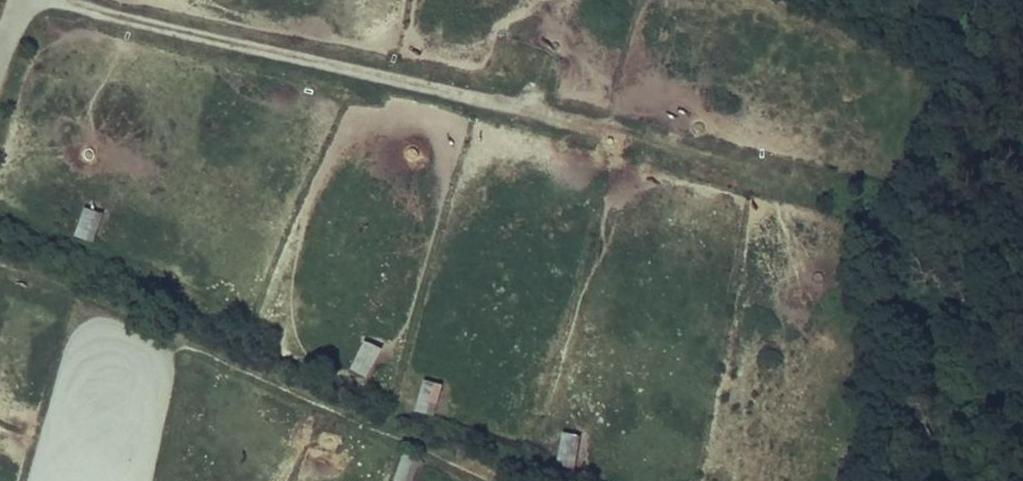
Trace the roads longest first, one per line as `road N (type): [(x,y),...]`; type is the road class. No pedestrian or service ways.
road 1 (track): [(61,0),(549,115)]

